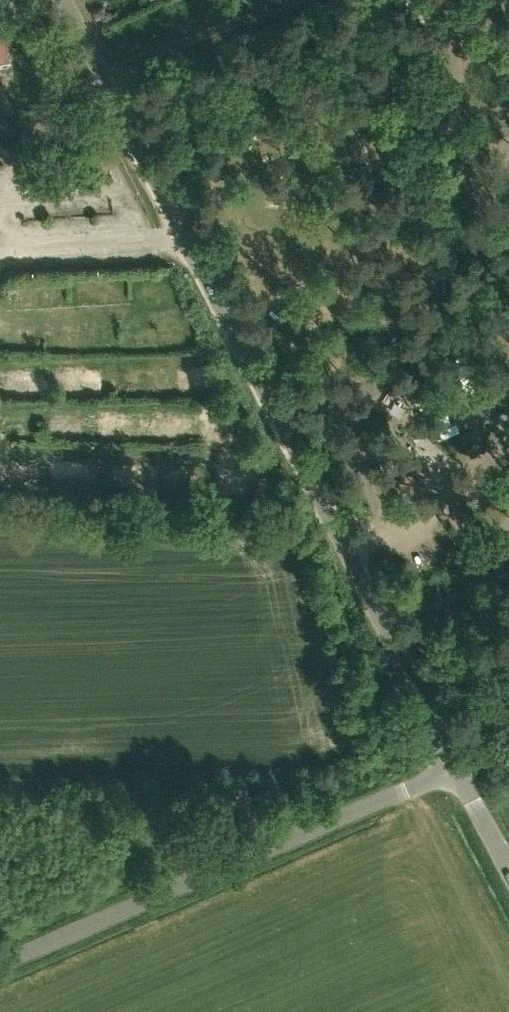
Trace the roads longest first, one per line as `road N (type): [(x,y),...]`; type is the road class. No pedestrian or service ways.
road 1 (unclassified): [(457,768),(64,0)]
road 2 (unclassified): [(0,966),(457,768)]
road 3 (track): [(0,411),(210,408)]
road 4 (track): [(0,365),(209,361)]
road 5 (track): [(0,451),(204,452)]
road 6 (track): [(508,179),(467,159),(447,110),(458,47),(451,11)]
road 7 (track): [(0,322),(183,317)]

